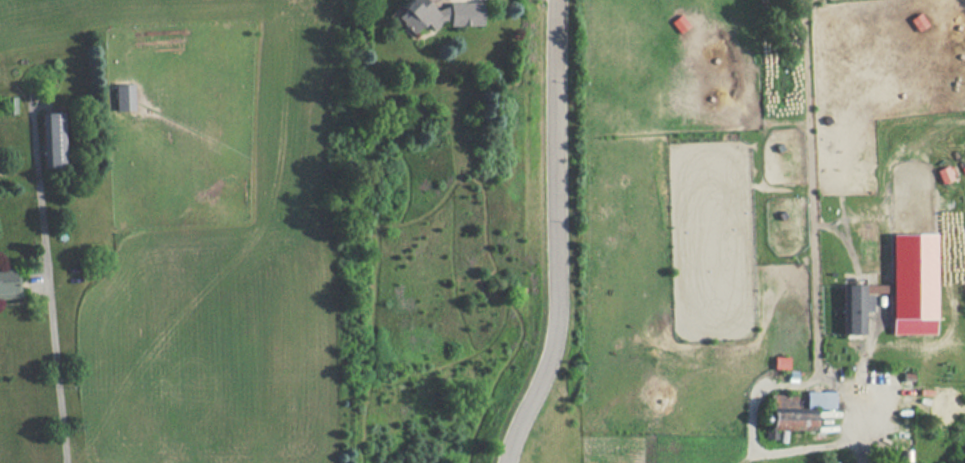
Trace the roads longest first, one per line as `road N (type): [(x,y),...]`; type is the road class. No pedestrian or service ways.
road 1 (residential): [(558,0),(559,323),(507,462)]

